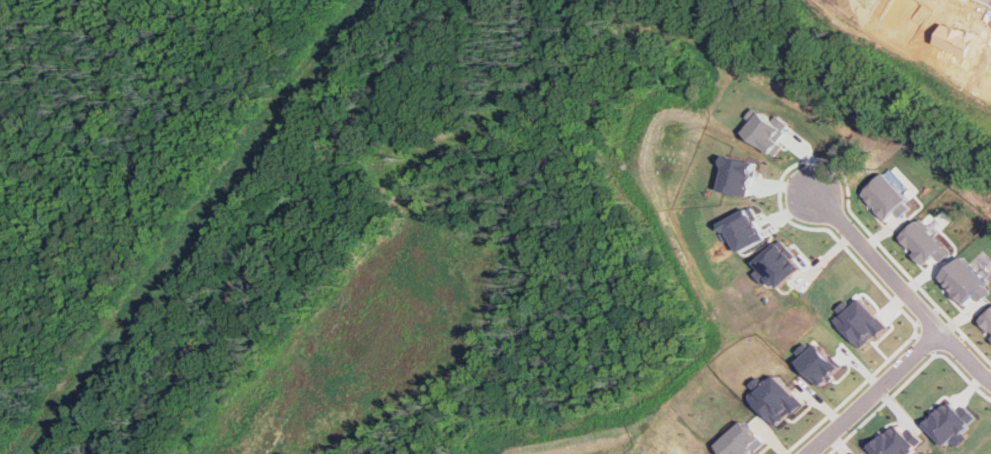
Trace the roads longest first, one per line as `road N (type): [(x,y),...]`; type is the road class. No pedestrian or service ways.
road 1 (residential): [(990,382),(824,197)]
road 2 (residential): [(946,337),(821,453)]

